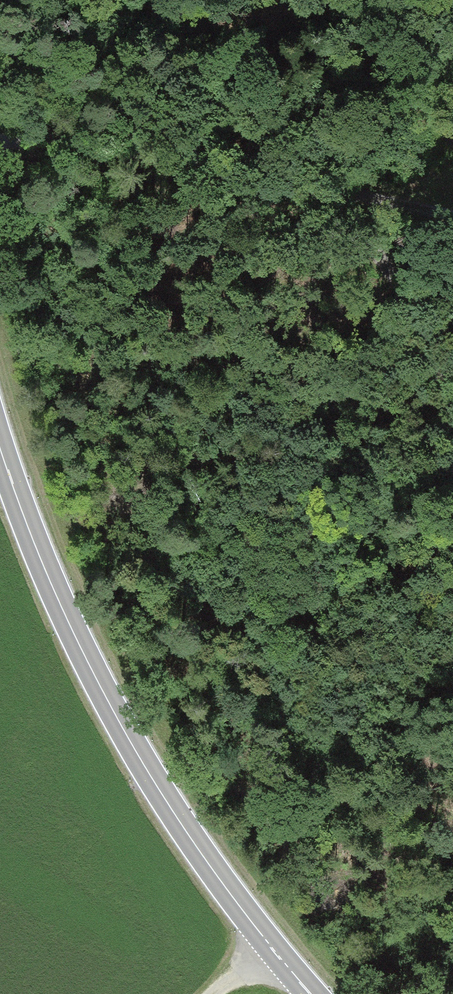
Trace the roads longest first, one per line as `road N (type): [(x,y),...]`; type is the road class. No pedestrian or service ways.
road 1 (primary): [(312,993),(266,944),(172,809),(39,560),(0,447)]
road 2 (track): [(452,216),(86,138),(0,133)]
road 3 (track): [(322,187),(389,275),(452,428)]

